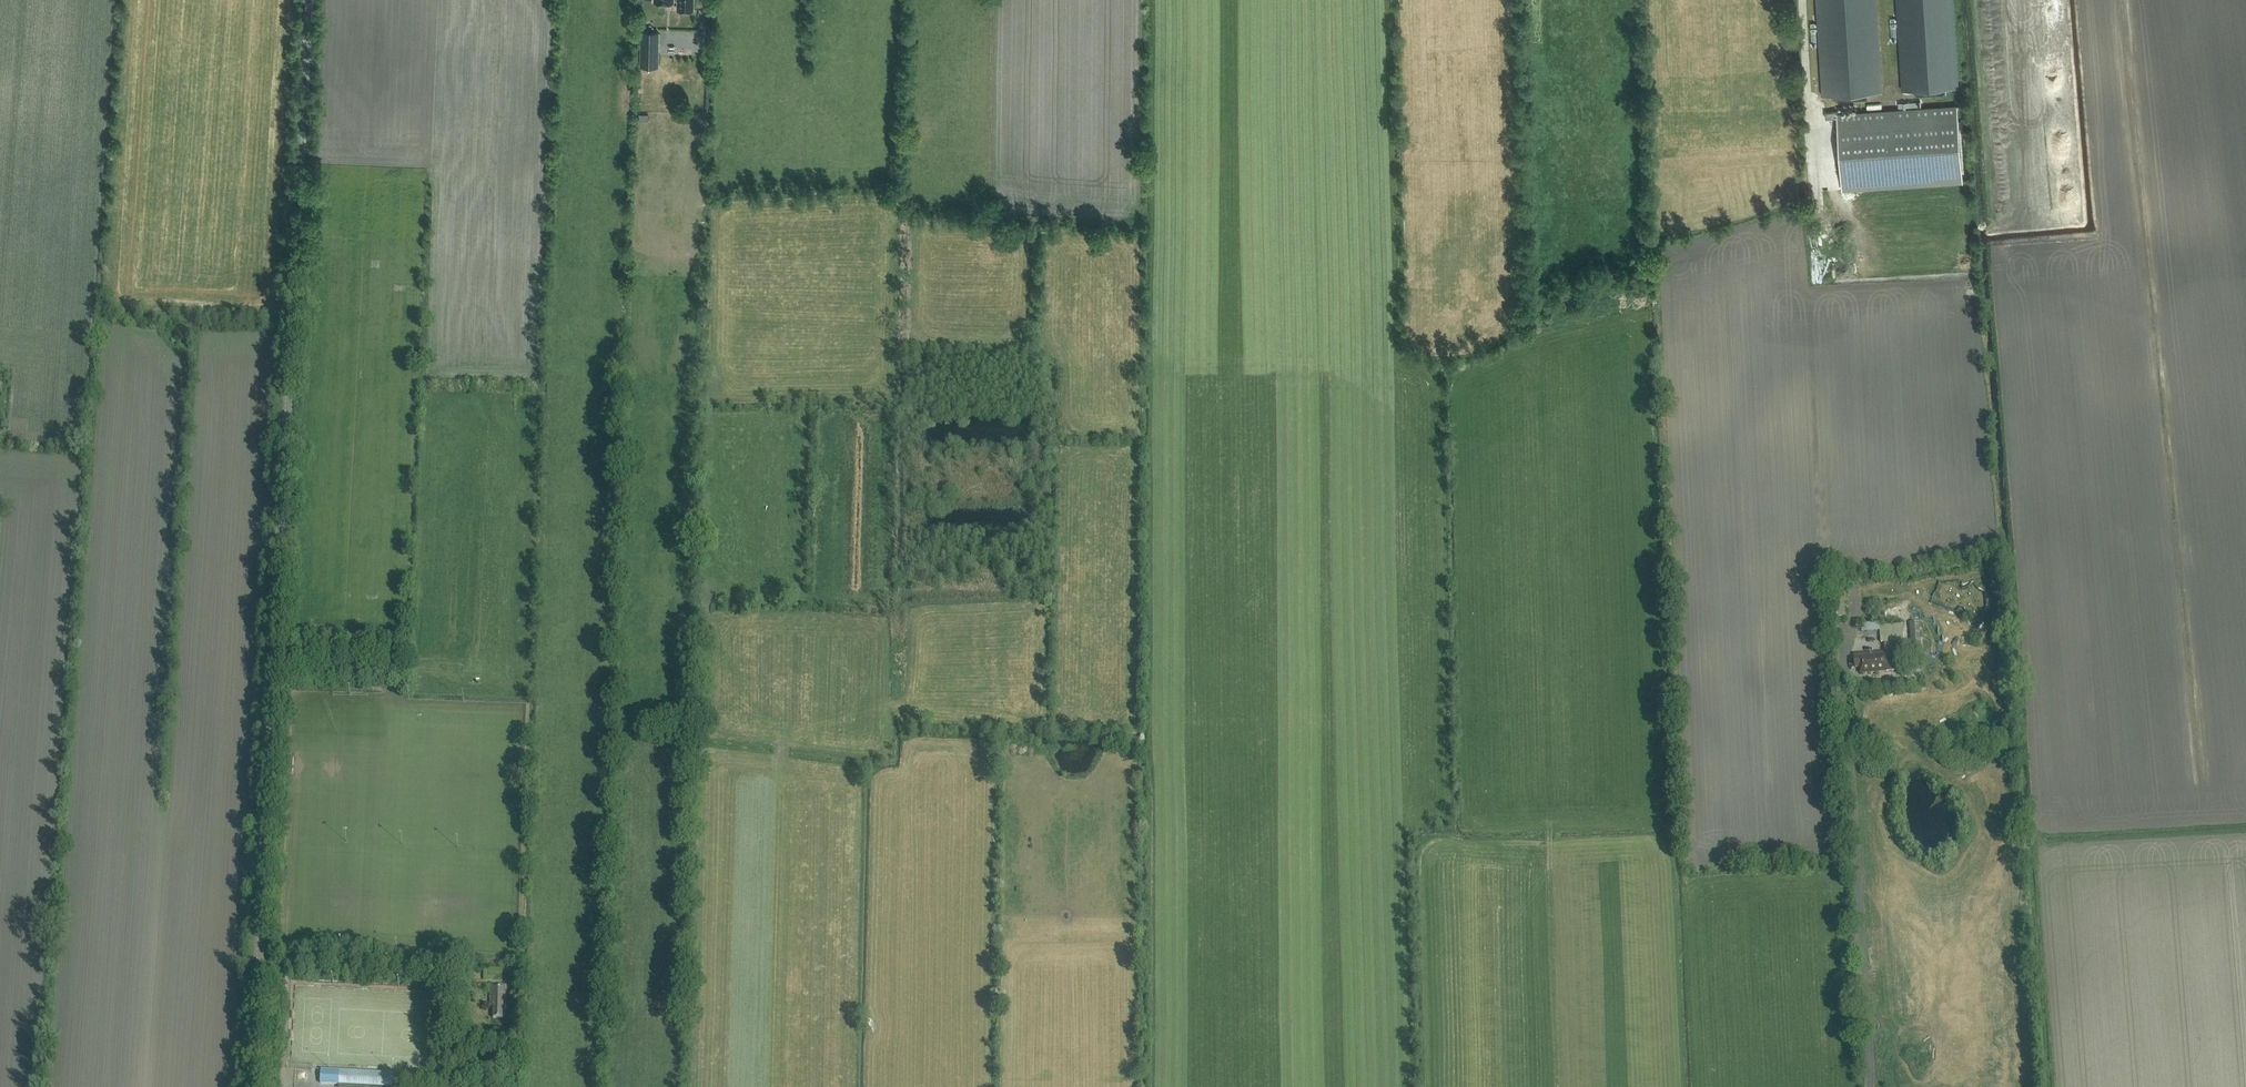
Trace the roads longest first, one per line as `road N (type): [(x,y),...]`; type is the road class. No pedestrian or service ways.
road 1 (tertiary): [(253,1086),(309,0)]
road 2 (track): [(1845,652),(1863,1086)]

